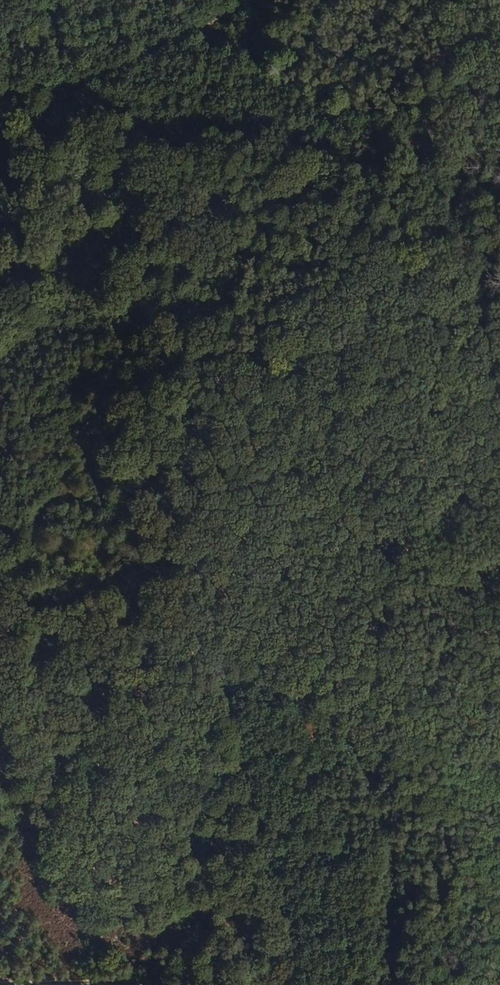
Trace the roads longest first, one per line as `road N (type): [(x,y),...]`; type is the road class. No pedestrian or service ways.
road 1 (track): [(48,0),(289,984)]
road 2 (track): [(0,92),(70,85),(255,0)]
road 3 (track): [(215,984),(174,977),(0,984)]

